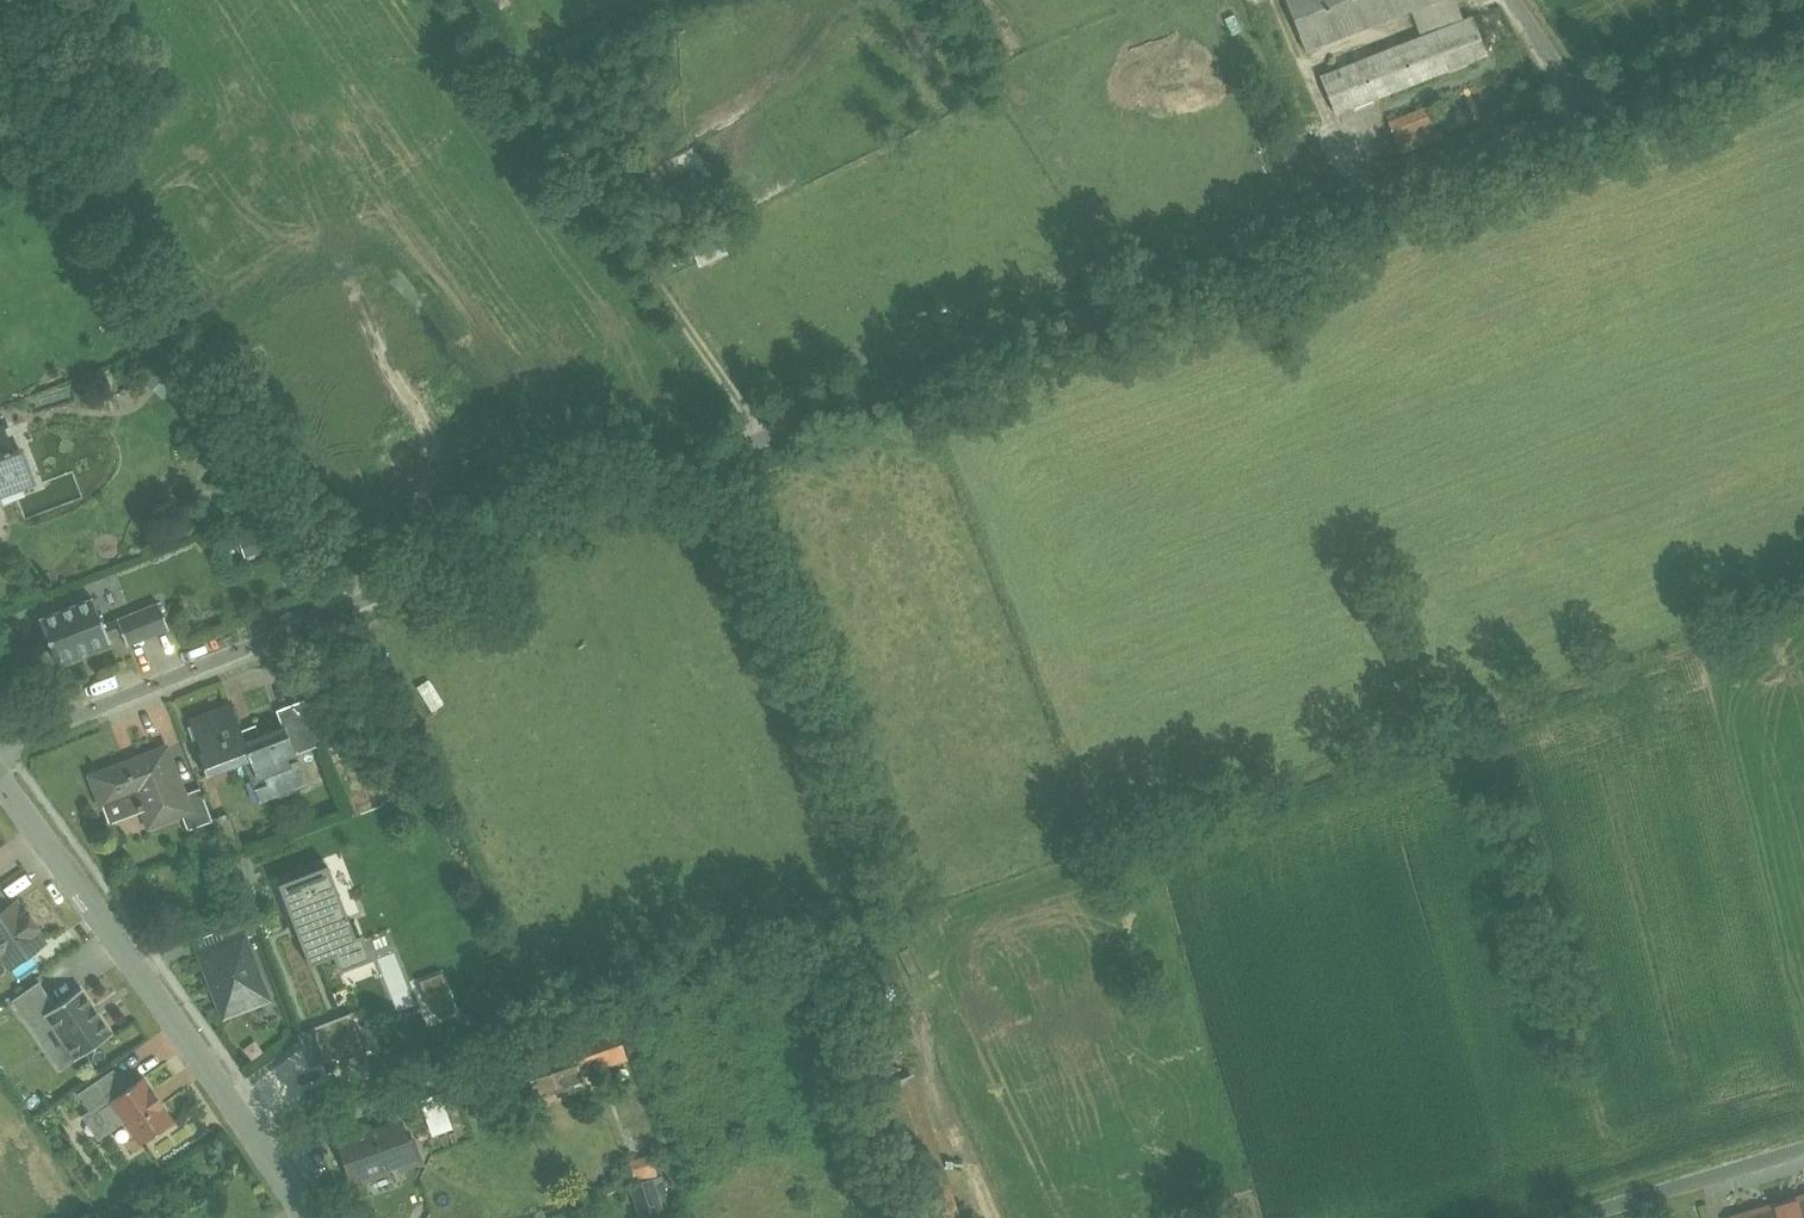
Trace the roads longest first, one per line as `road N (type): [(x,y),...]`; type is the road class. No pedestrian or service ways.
road 1 (residential): [(1590,115),(0,743)]
road 2 (residential): [(307,1217),(263,1144),(0,780)]
road 3 (unclassified): [(1550,1217),(1803,1141)]
road 4 (residential): [(1803,29),(1590,115)]
road 5 (unclassified): [(1590,115),(1512,0)]

